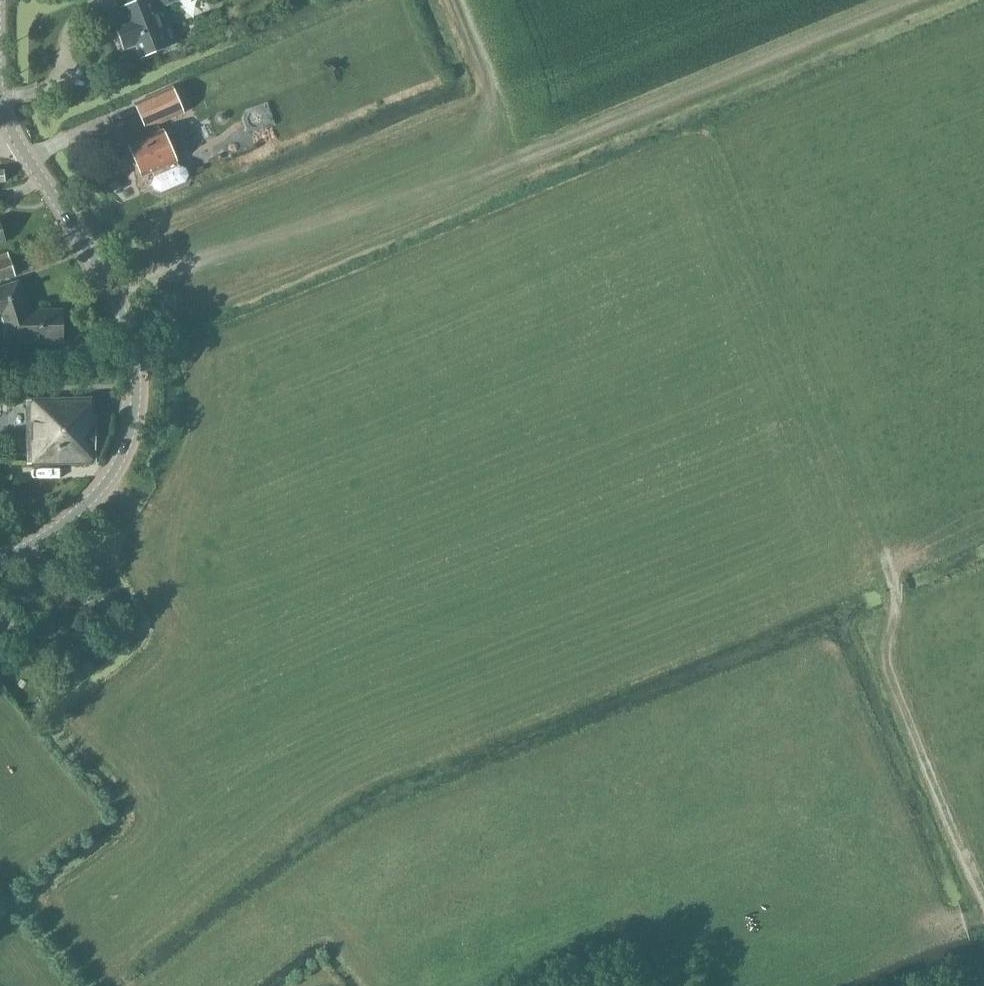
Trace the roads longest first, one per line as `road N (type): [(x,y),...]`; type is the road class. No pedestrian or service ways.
road 1 (tertiary): [(0,561),(54,533),(104,484),(134,433),(141,395),(140,359),(120,305),(18,140)]
road 2 (track): [(423,178),(116,298)]

